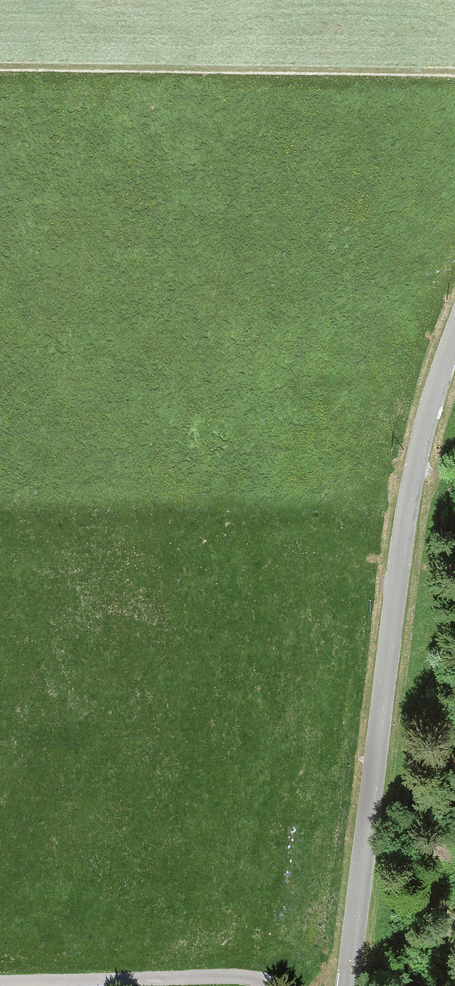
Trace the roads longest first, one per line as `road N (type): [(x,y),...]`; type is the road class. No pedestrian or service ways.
road 1 (tertiary): [(454,342),(412,506),(349,985)]
road 2 (track): [(0,65),(454,70)]
road 3 (track): [(278,985),(198,975),(0,981)]

